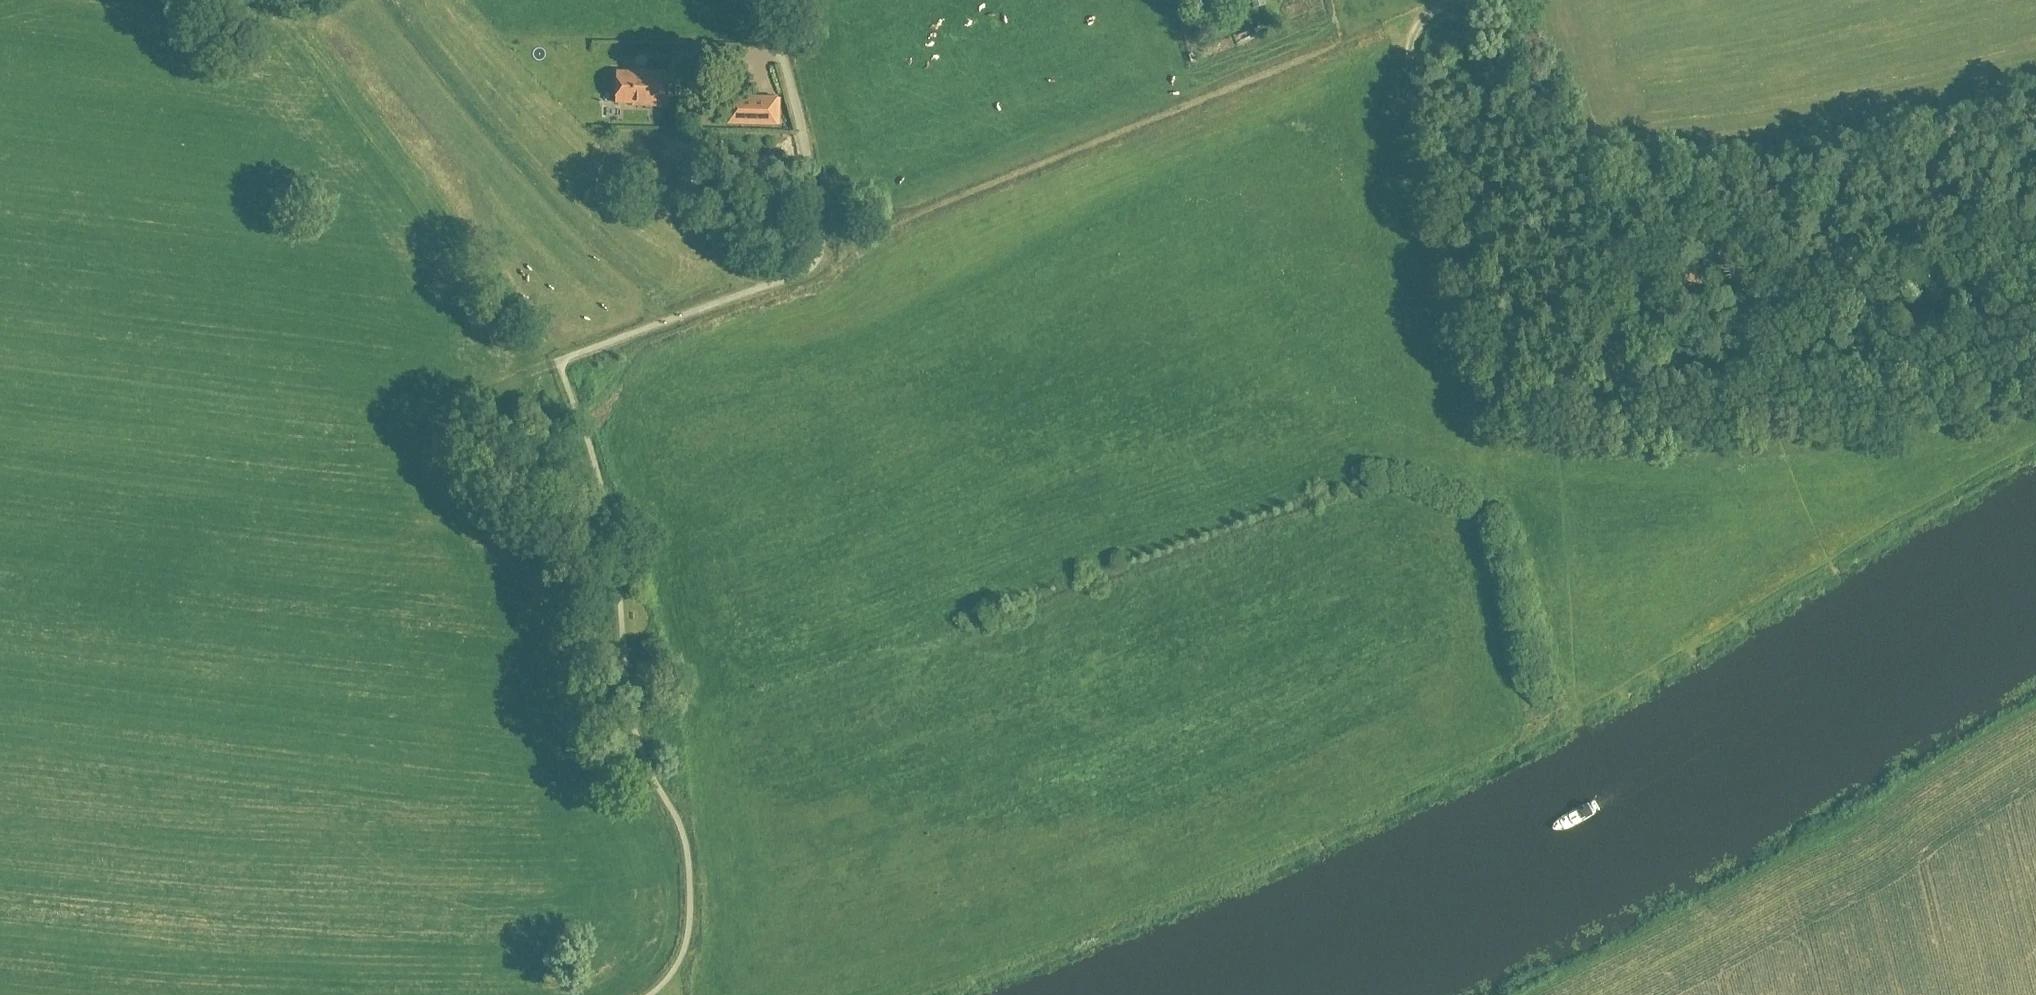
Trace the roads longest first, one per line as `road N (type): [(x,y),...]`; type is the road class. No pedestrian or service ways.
road 1 (track): [(2035,217),(1950,246),(1908,371),(1857,401),(1737,411),(1521,405),(1504,396),(1408,76),(1412,36),(1451,0)]
road 2 (unclassified): [(818,198),(770,0)]

